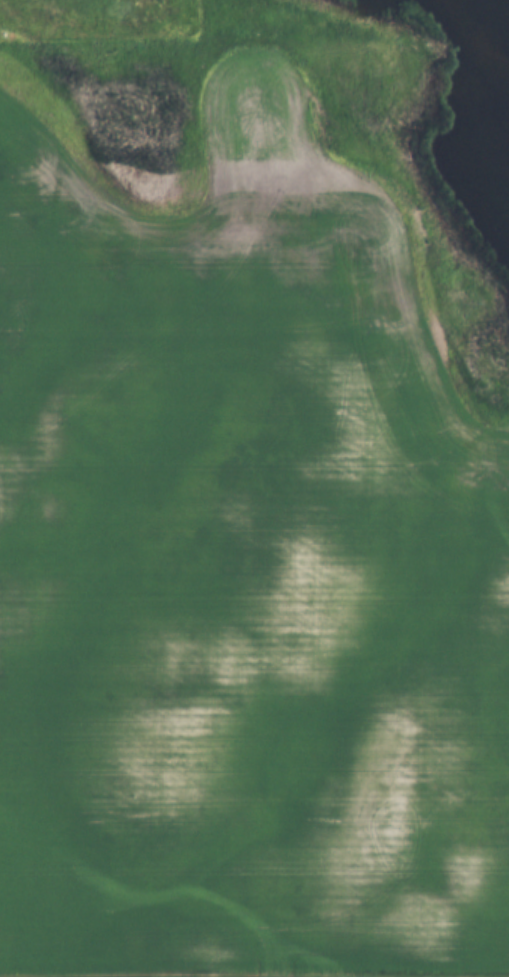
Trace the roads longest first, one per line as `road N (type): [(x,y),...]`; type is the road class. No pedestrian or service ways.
road 1 (track): [(339,976),(508,973)]

